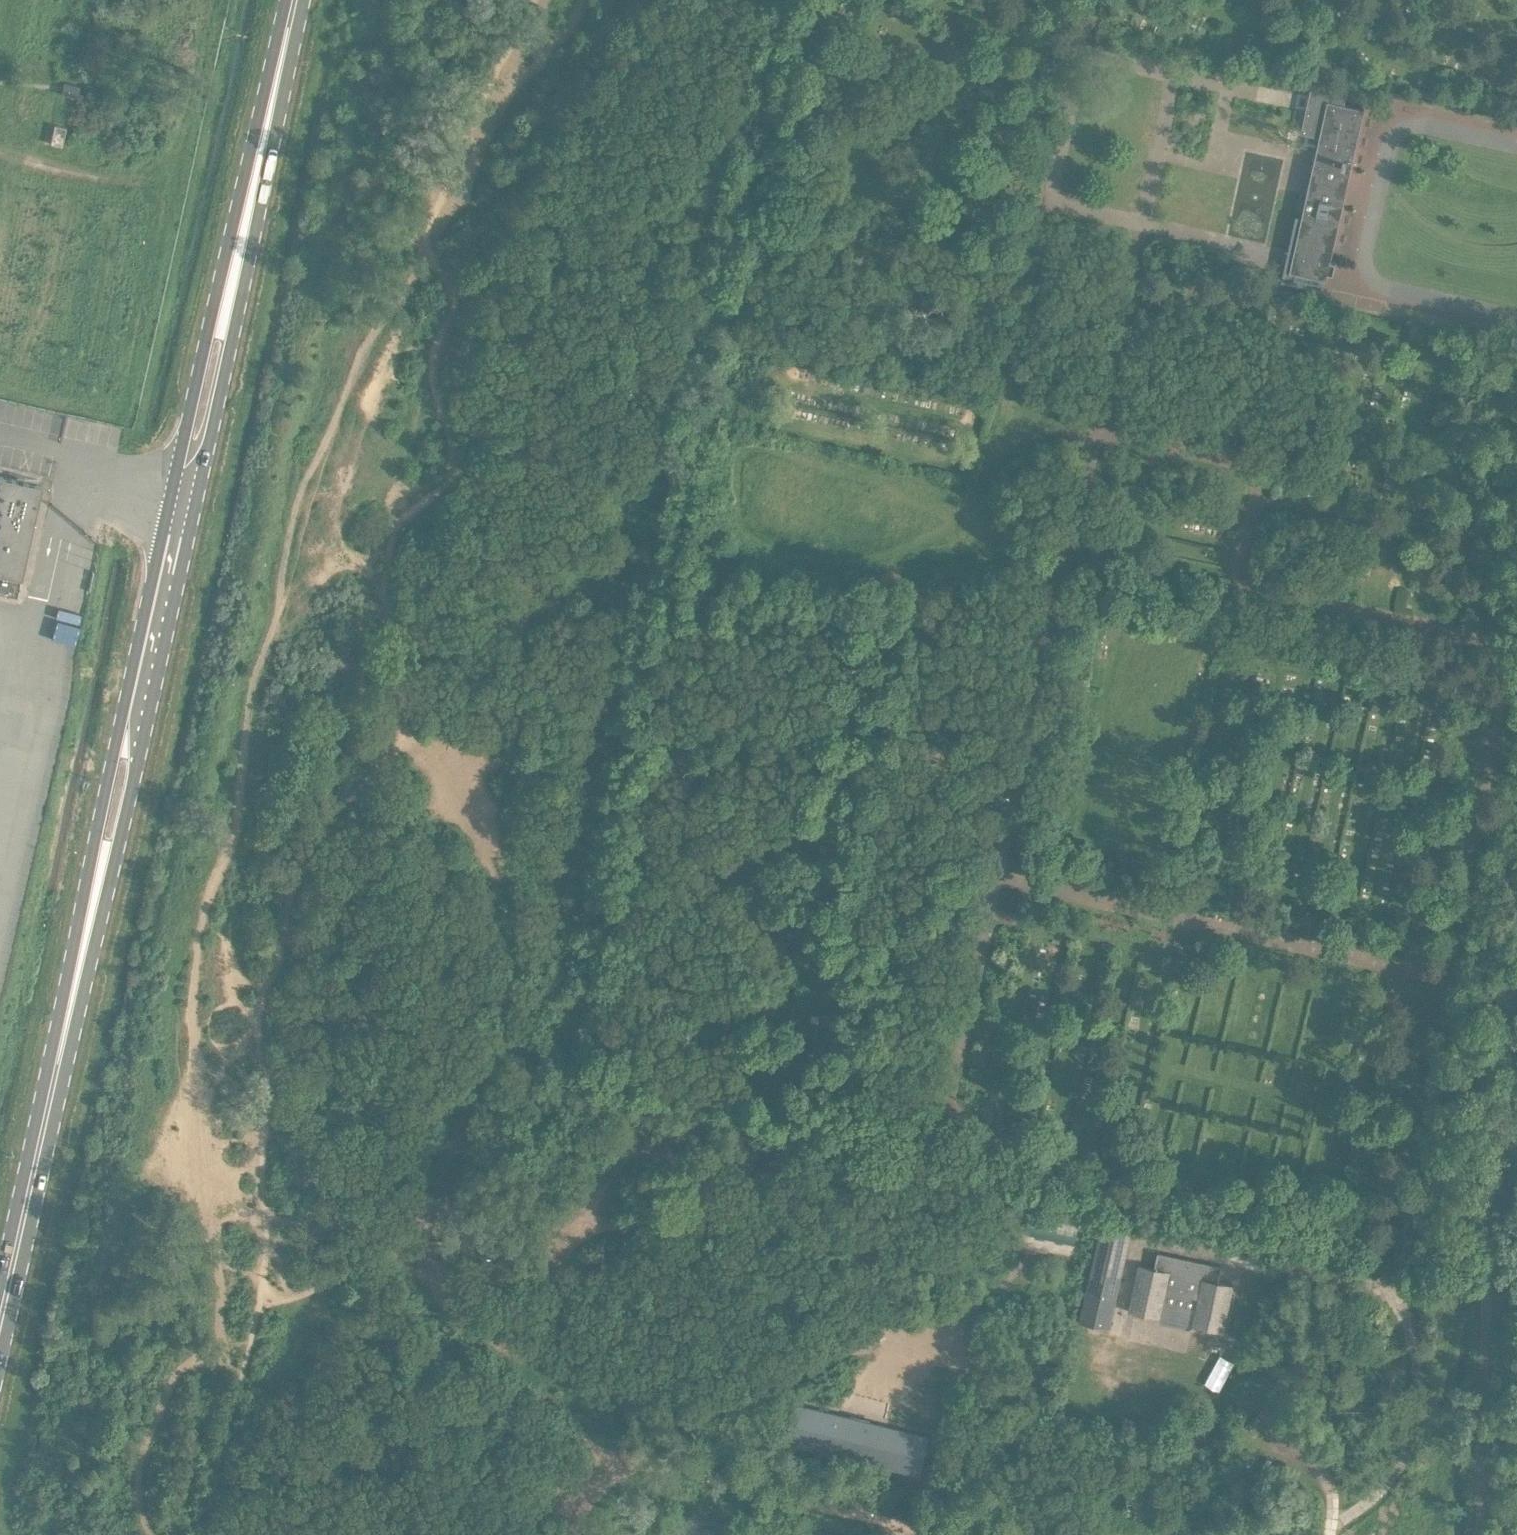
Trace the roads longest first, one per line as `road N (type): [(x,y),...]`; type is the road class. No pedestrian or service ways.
road 1 (primary): [(0,1319),(299,0)]
road 2 (unclassified): [(1516,308),(1378,280),(1368,257),(1399,129),(1417,123),(1516,142)]

